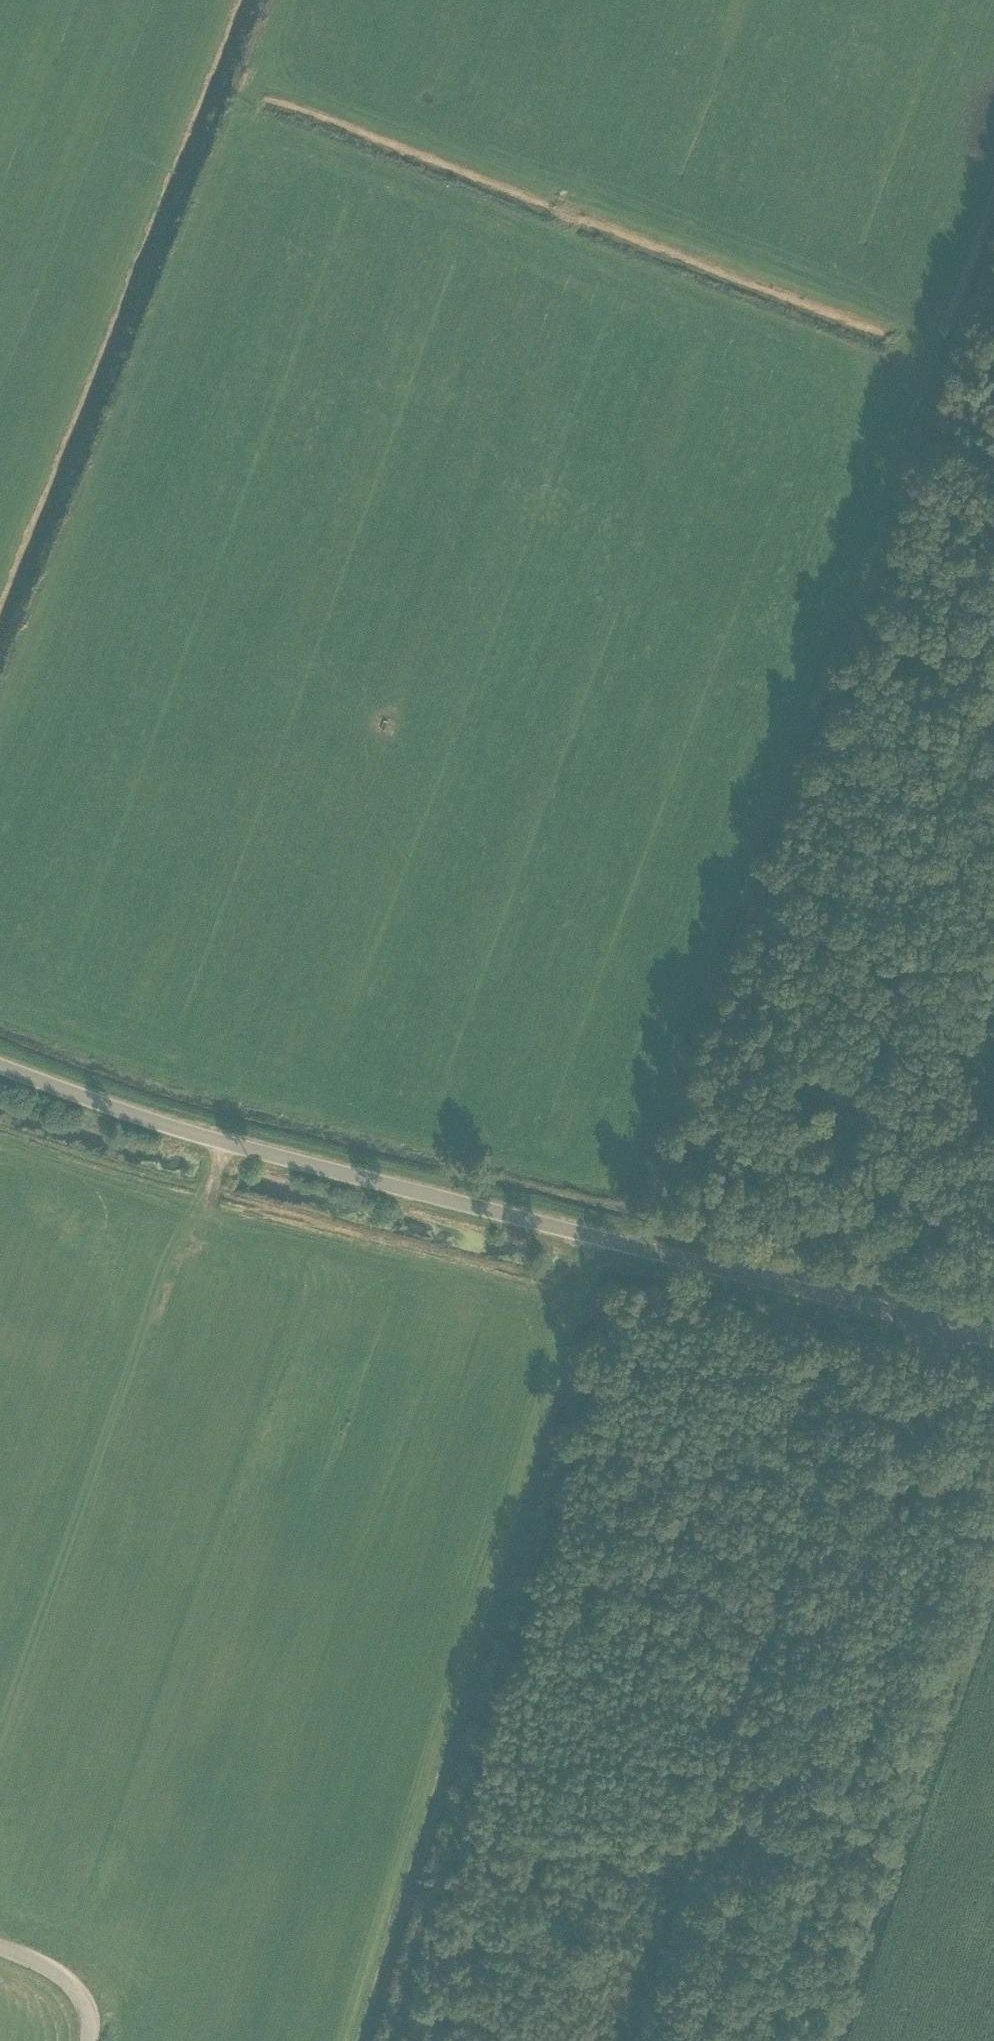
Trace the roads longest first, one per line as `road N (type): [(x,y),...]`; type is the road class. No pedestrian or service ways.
road 1 (unclassified): [(942,1322),(228,1143),(0,1066)]
road 2 (unclassified): [(682,2040),(942,1322)]
road 3 (residential): [(30,1634),(377,1773)]
road 4 (residential): [(144,1365),(466,1493)]
road 5 (residential): [(30,1634),(144,1365)]
road 6 (unknown): [(60,1975),(193,2024),(208,2018),(277,2040)]
road 7 (unclassified): [(942,1322),(993,1173)]
road 8 (residential): [(0,1308),(144,1365)]
road 9 (unclassified): [(90,2040),(86,2008),(71,1982),(0,1948)]

